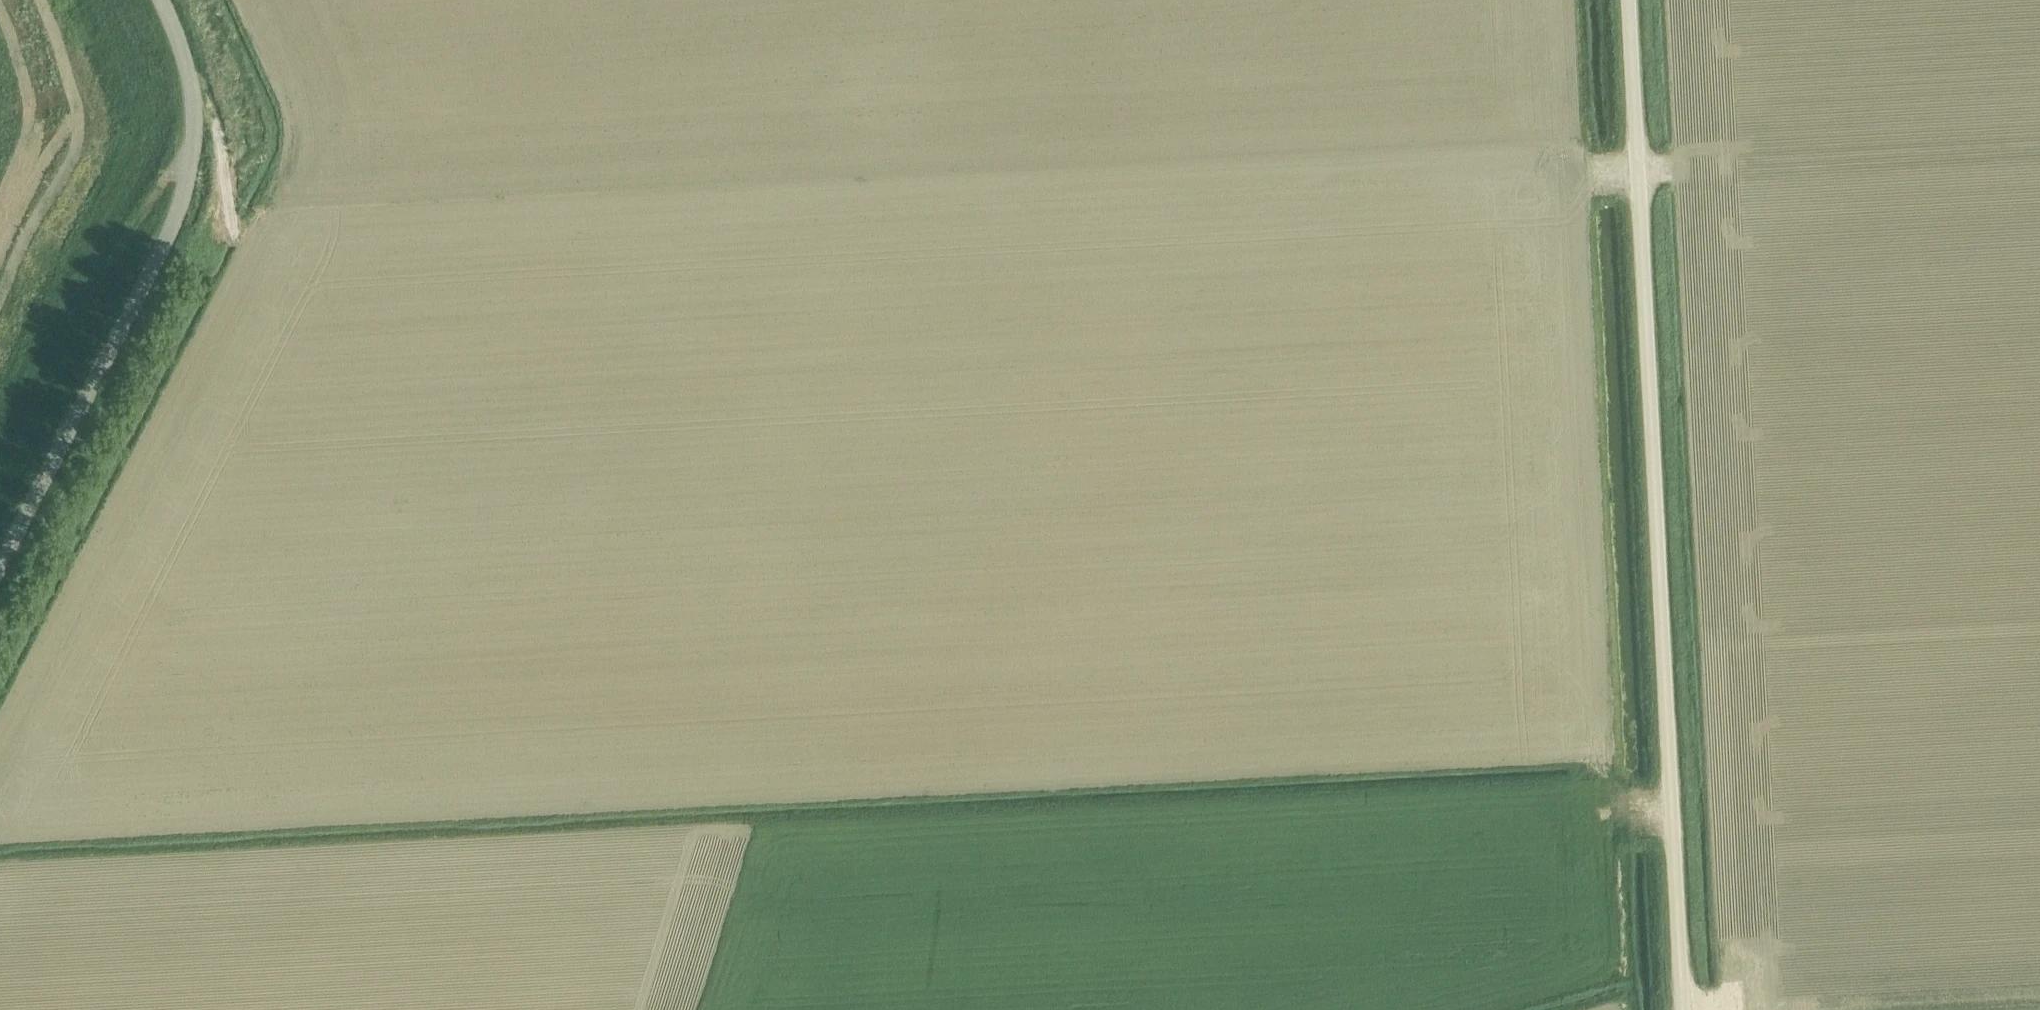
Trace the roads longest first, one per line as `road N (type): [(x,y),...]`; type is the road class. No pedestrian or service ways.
road 1 (unclassified): [(1683,1009),(1629,0)]
road 2 (unclassified): [(0,544),(173,199),(185,159),(184,75),(159,0)]

